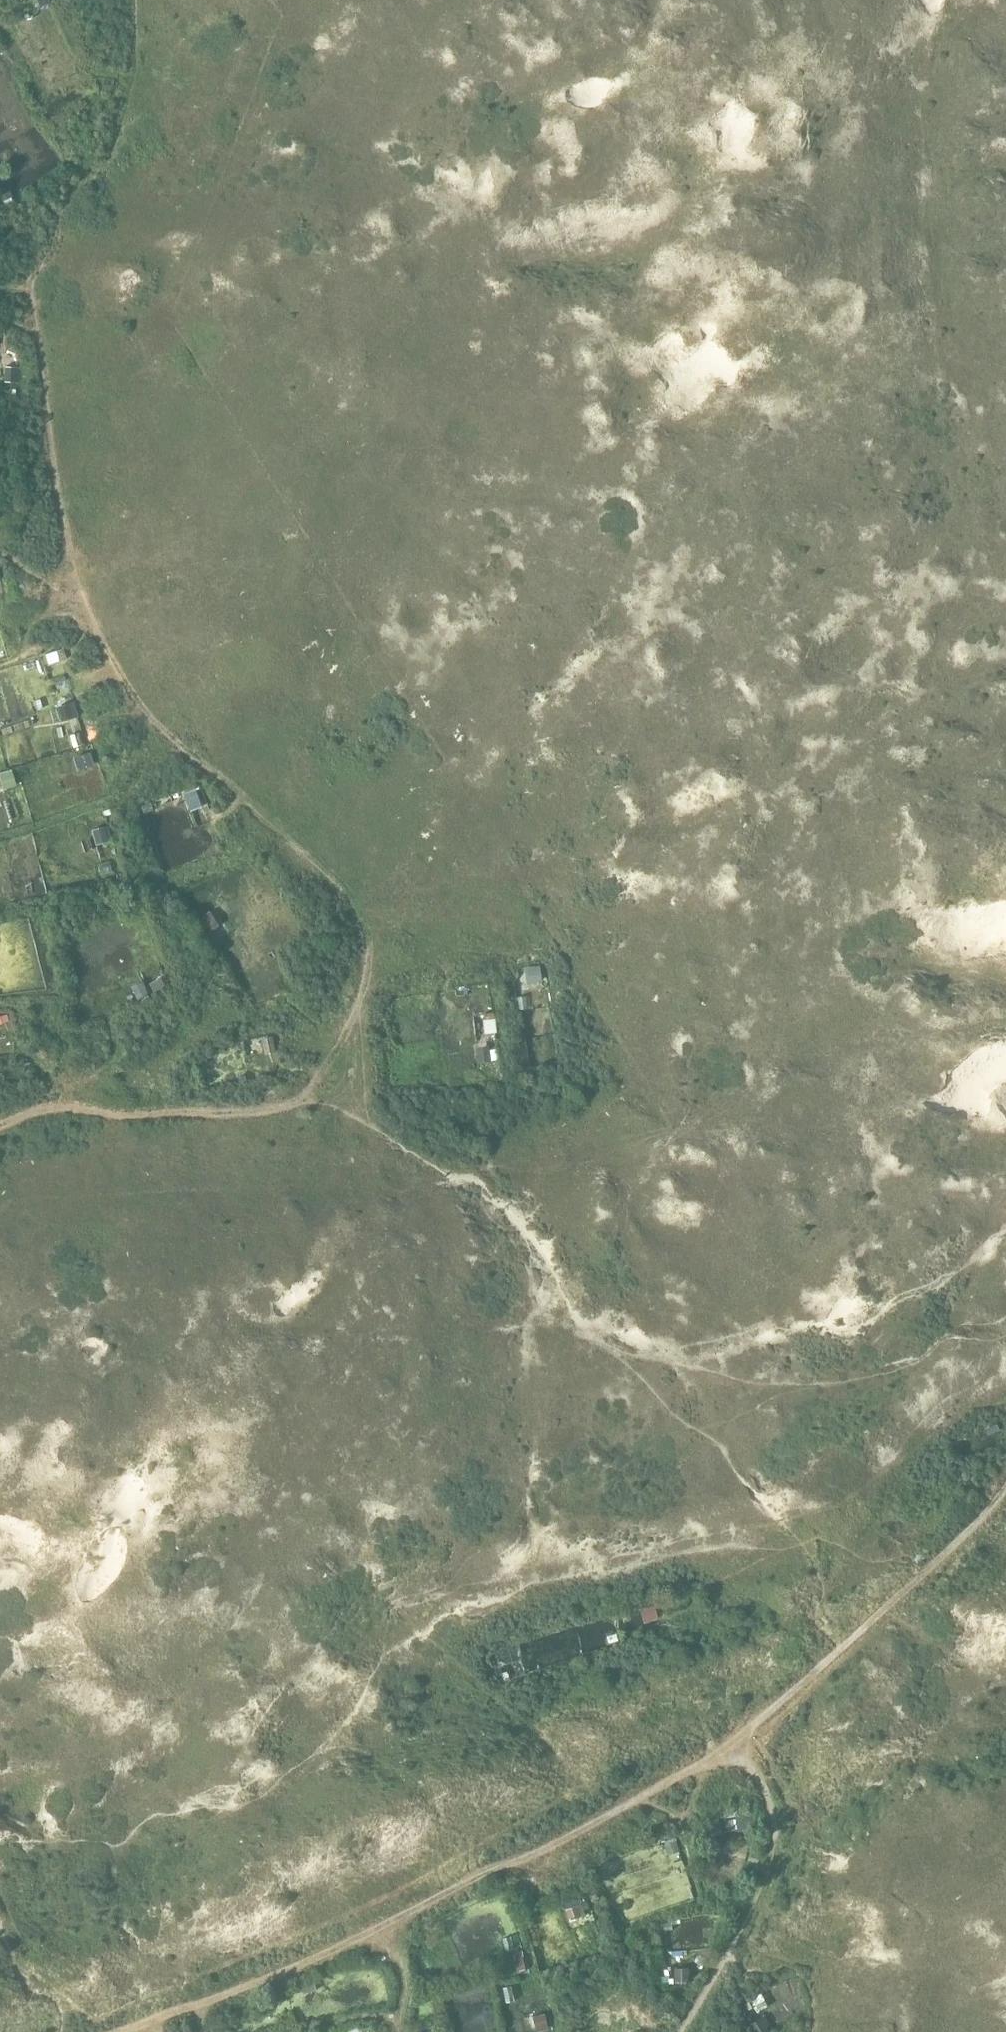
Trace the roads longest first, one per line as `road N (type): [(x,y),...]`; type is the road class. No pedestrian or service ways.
road 1 (track): [(134,2031),(407,1916),(732,1749),(1005,1492)]

